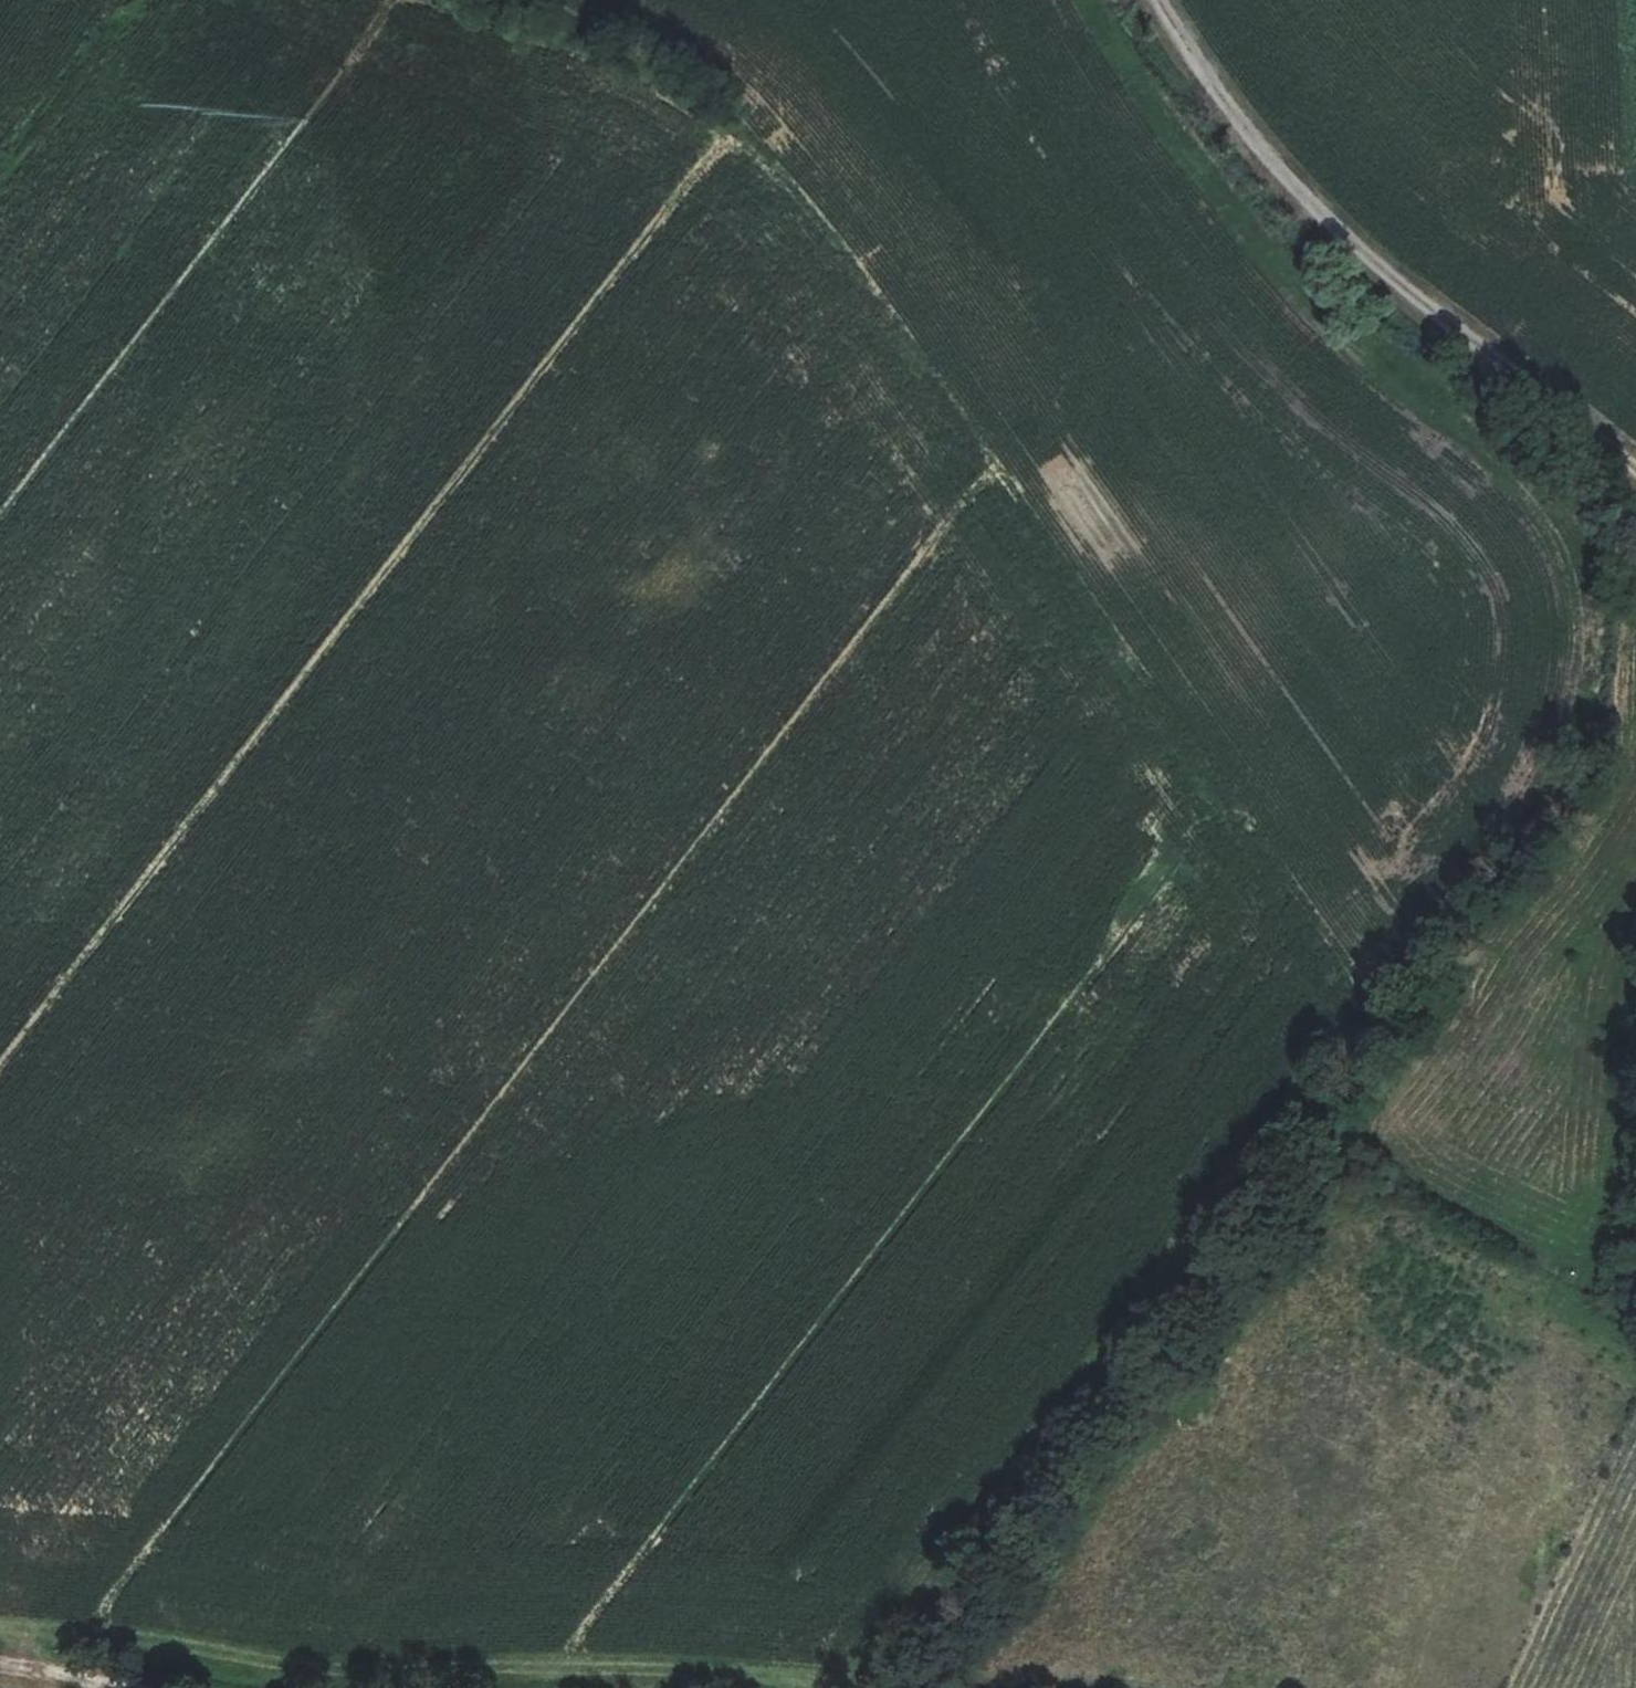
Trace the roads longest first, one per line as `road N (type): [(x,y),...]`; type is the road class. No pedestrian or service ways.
road 1 (track): [(1635,470),(1323,219),(1160,0)]
road 2 (track): [(0,1656),(159,1687)]

